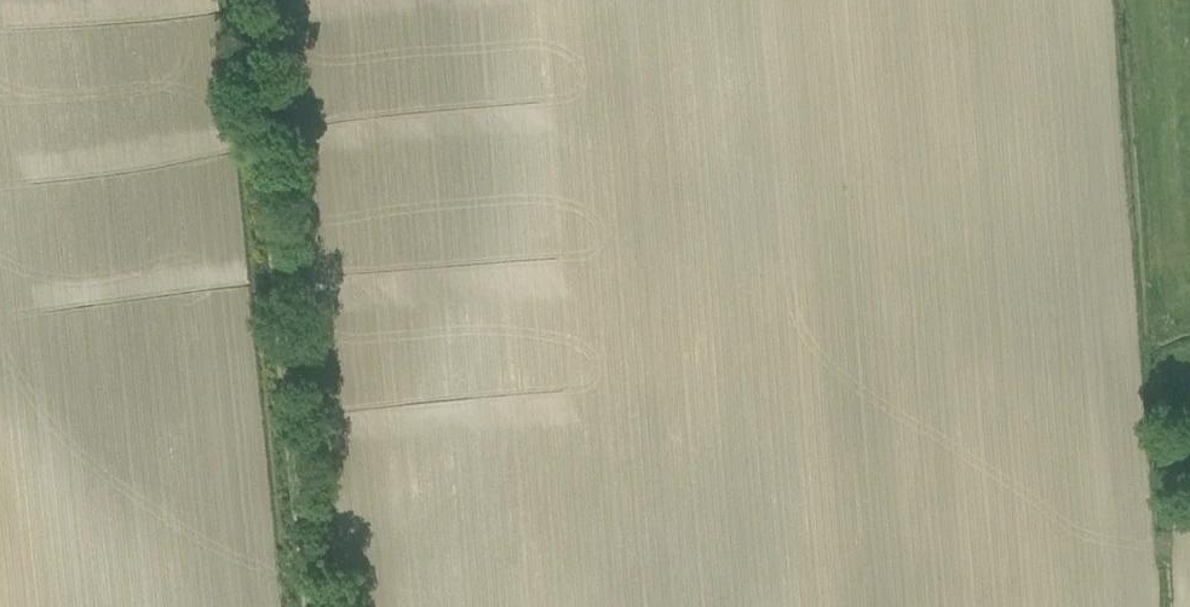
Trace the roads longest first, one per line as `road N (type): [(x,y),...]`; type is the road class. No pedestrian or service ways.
road 1 (track): [(245,0),(308,606)]

